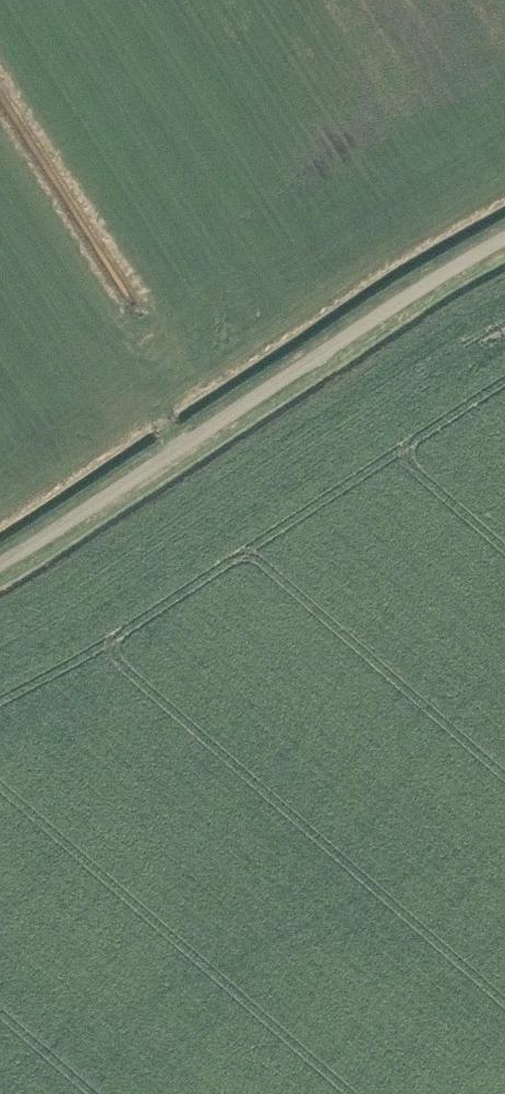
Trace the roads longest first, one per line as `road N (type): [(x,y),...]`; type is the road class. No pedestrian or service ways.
road 1 (unclassified): [(0,560),(504,241)]

